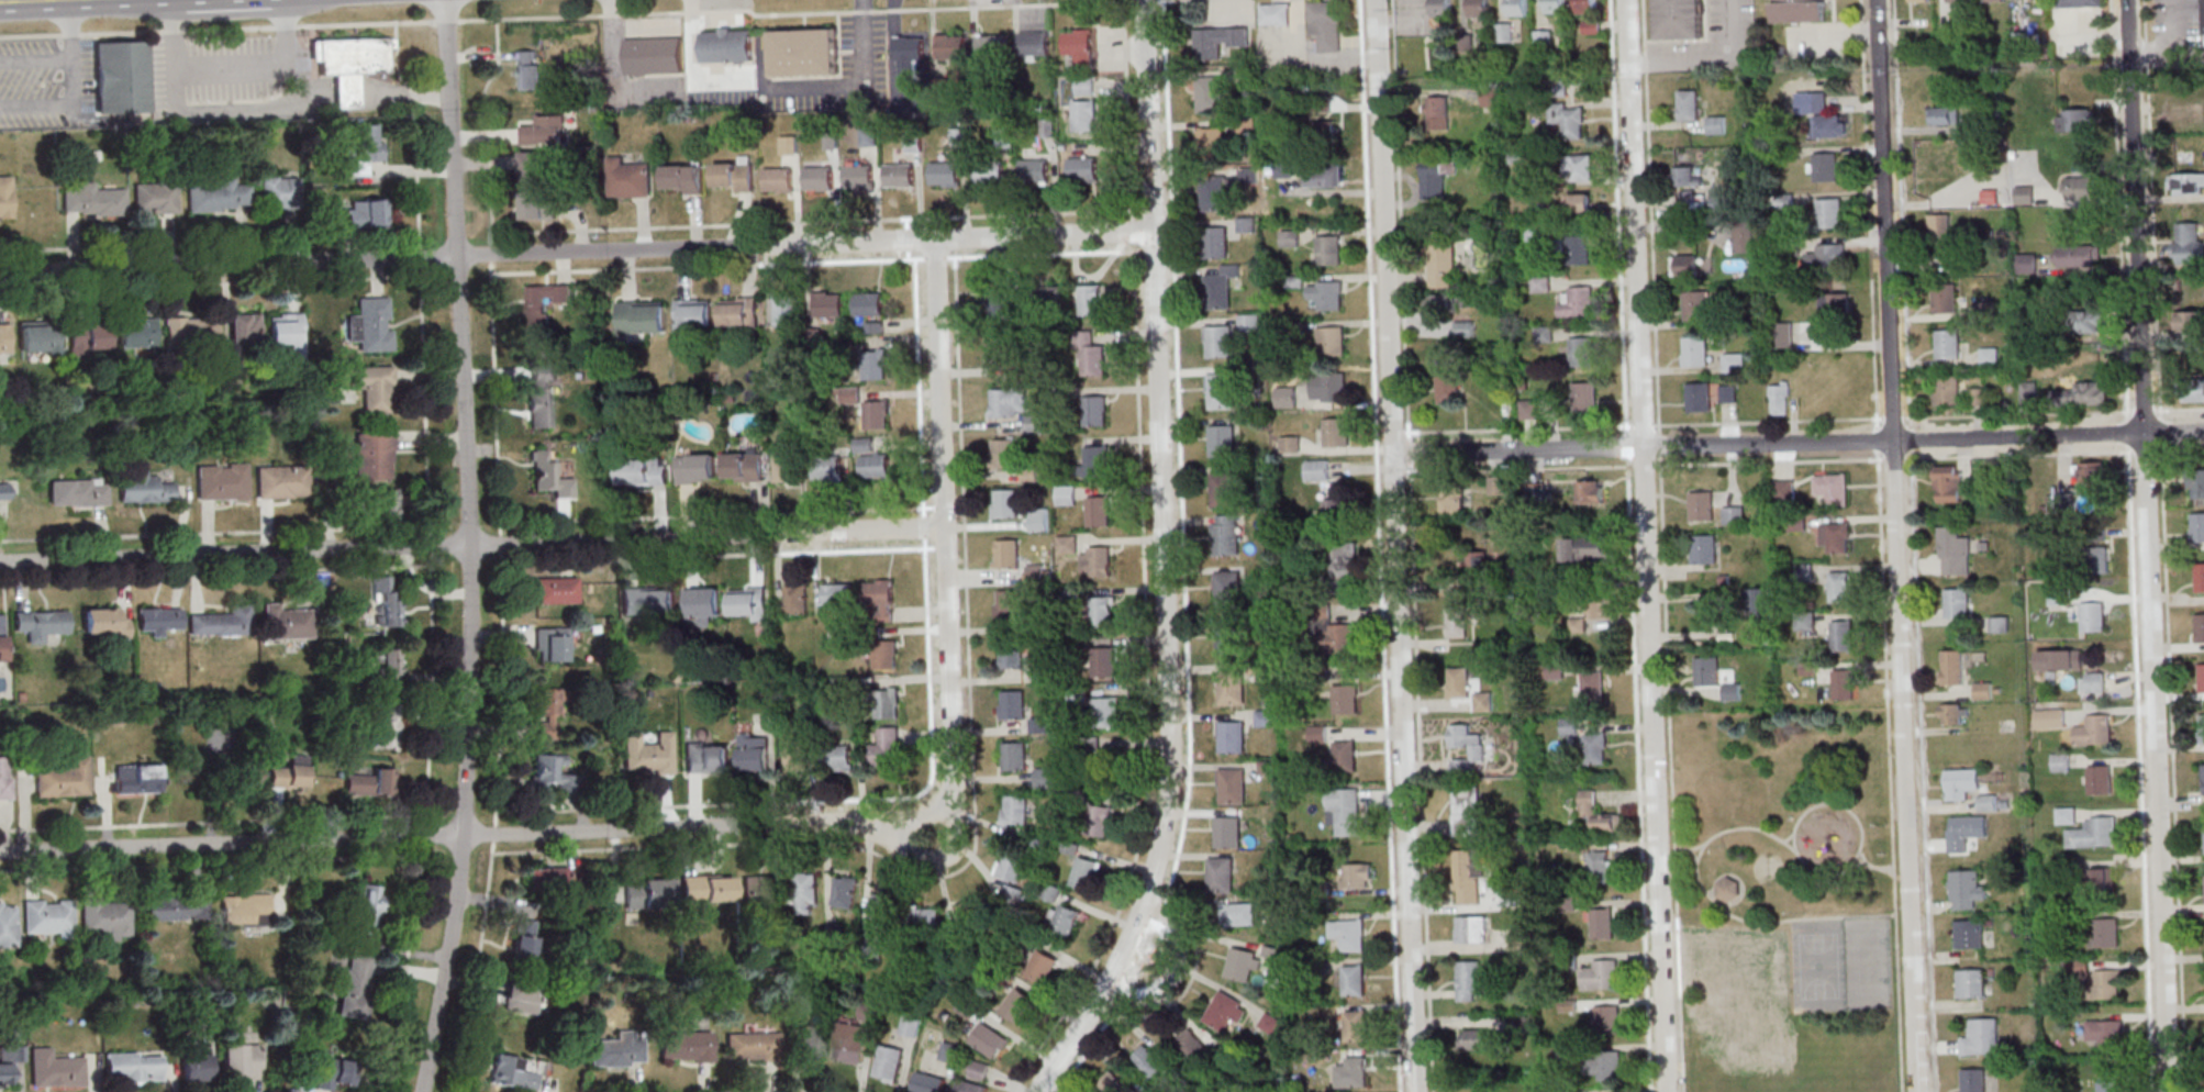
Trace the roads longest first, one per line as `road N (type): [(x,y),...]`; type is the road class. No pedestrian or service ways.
road 1 (residential): [(1040,1091),(1089,1015),(1157,873),(1171,755),(1146,0)]
road 2 (residential): [(1418,1091),(1376,0)]
road 3 (residential): [(1918,1091),(1877,0)]
road 4 (residential): [(2169,1091),(2130,0)]
road 5 (residential): [(1671,1091),(1632,65)]
road 6 (residential): [(466,835),(474,546),(452,0)]
road 7 (residential): [(2203,433),(1394,456)]
road 8 (residential): [(775,825),(0,853)]
road 9 (residential): [(761,534),(0,562)]
road 10 (residential): [(752,247),(0,273)]
road 11 (residential): [(936,239),(953,780),(943,804)]
road 12 (residential): [(1149,233),(771,246)]
road 13 (residential): [(423,1091),(466,835)]
road 14 (residential): [(1100,993),(1151,992),(1177,958),(1170,934),(1143,906)]

